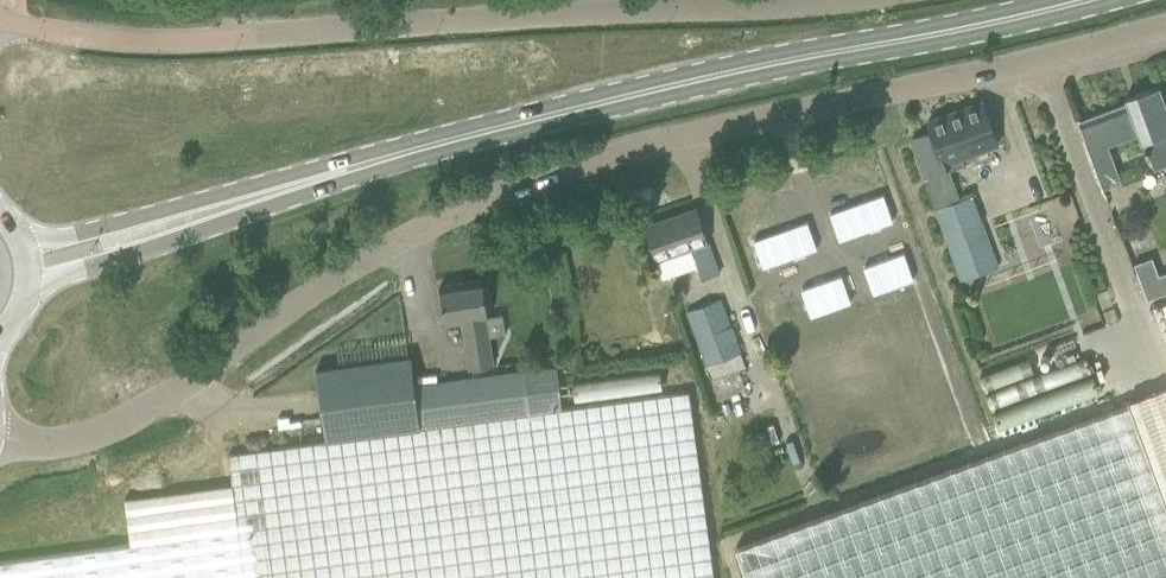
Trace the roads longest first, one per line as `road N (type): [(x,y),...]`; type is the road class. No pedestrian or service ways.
road 1 (unclassified): [(1165,28),(599,157),(526,182),(349,273),(226,359),(116,419),(57,439),(0,436)]
road 2 (residential): [(0,22),(172,40),(845,0)]
road 3 (secondary): [(374,159),(728,72),(1084,0)]
road 4 (secondary): [(29,286),(274,204),(374,159)]
road 5 (secondary): [(374,159),(23,243)]

